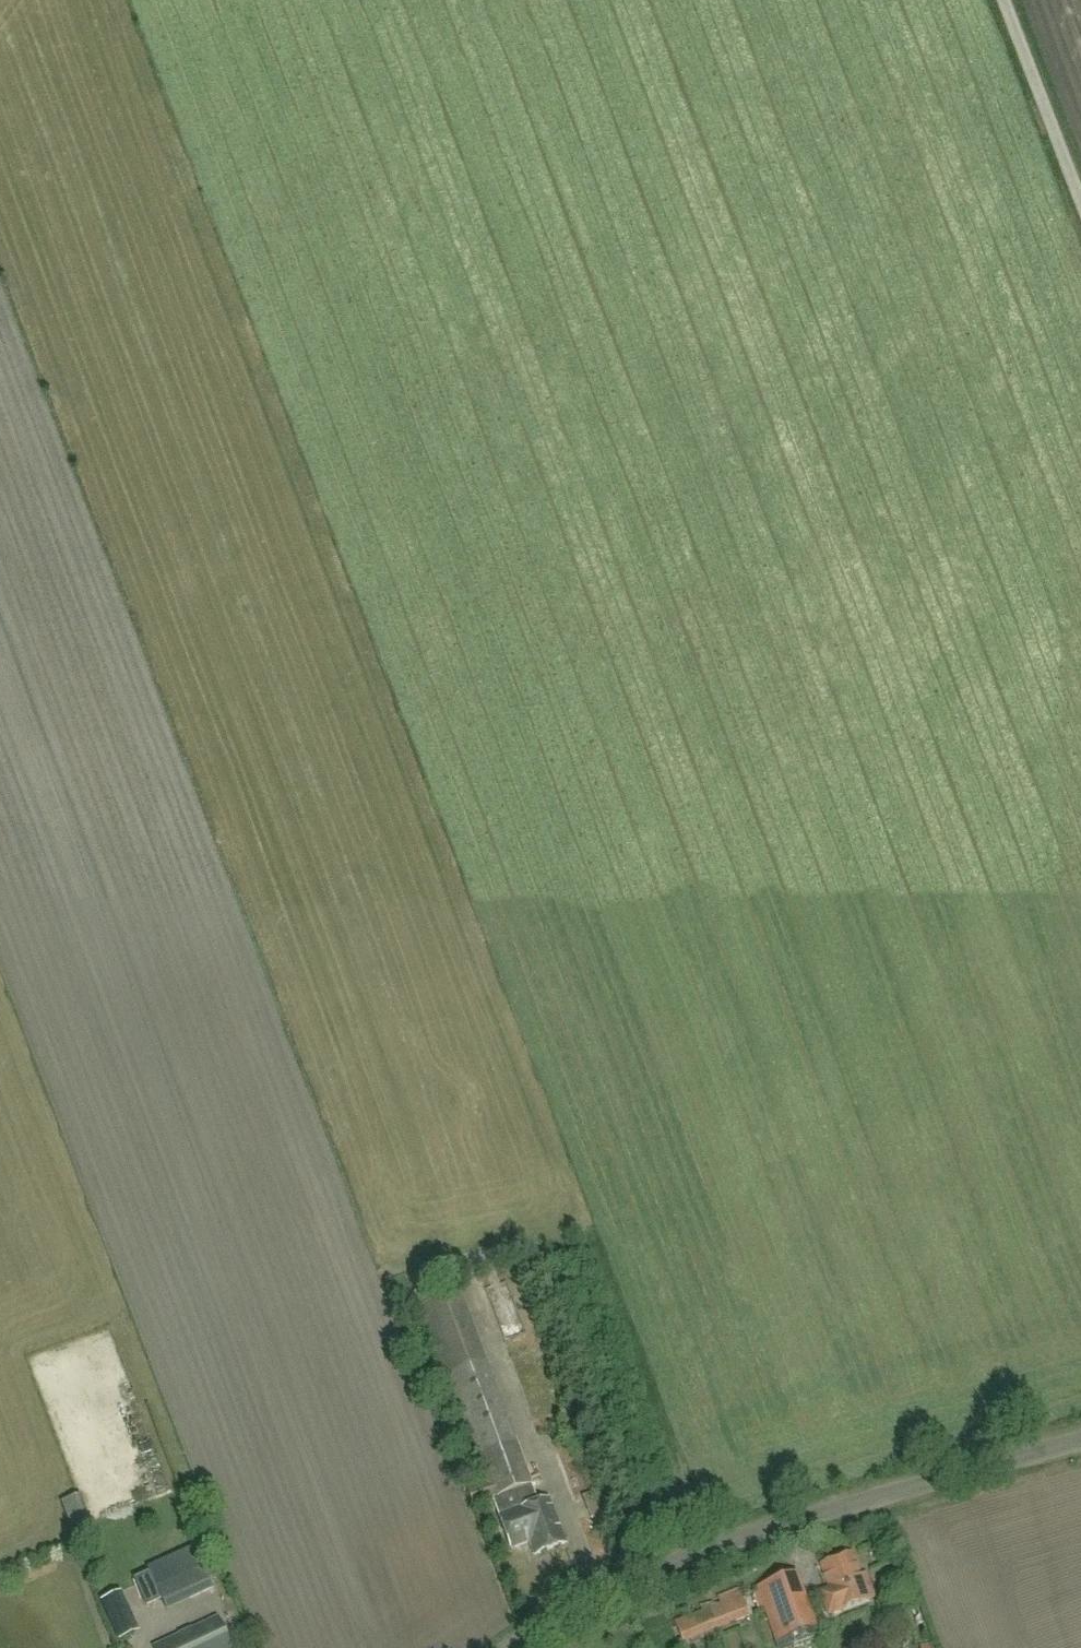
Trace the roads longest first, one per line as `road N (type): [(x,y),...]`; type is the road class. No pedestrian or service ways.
road 1 (unclassified): [(515,1647),(687,1553),(1080,1439)]

